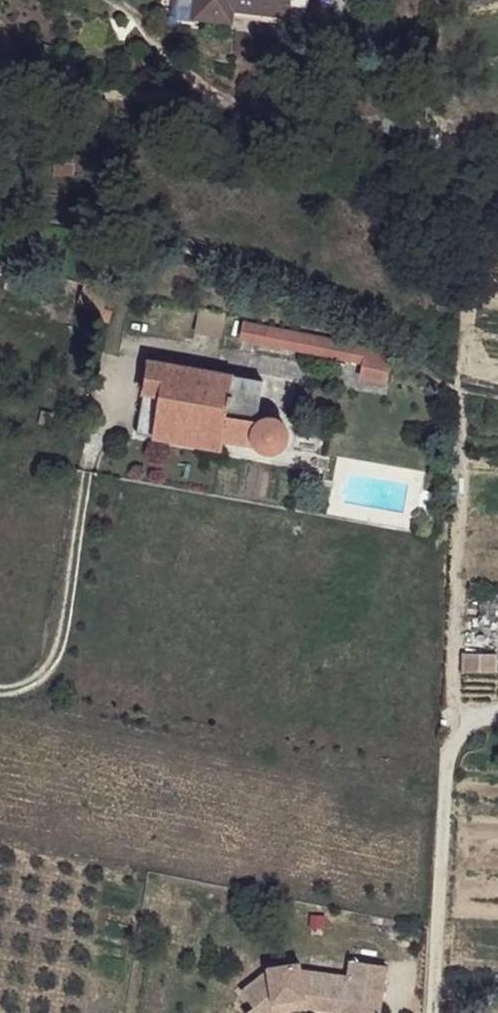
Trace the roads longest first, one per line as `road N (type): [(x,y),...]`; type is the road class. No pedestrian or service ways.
road 1 (track): [(463,385),(435,1012)]
road 2 (track): [(88,473),(60,654),(0,691)]

